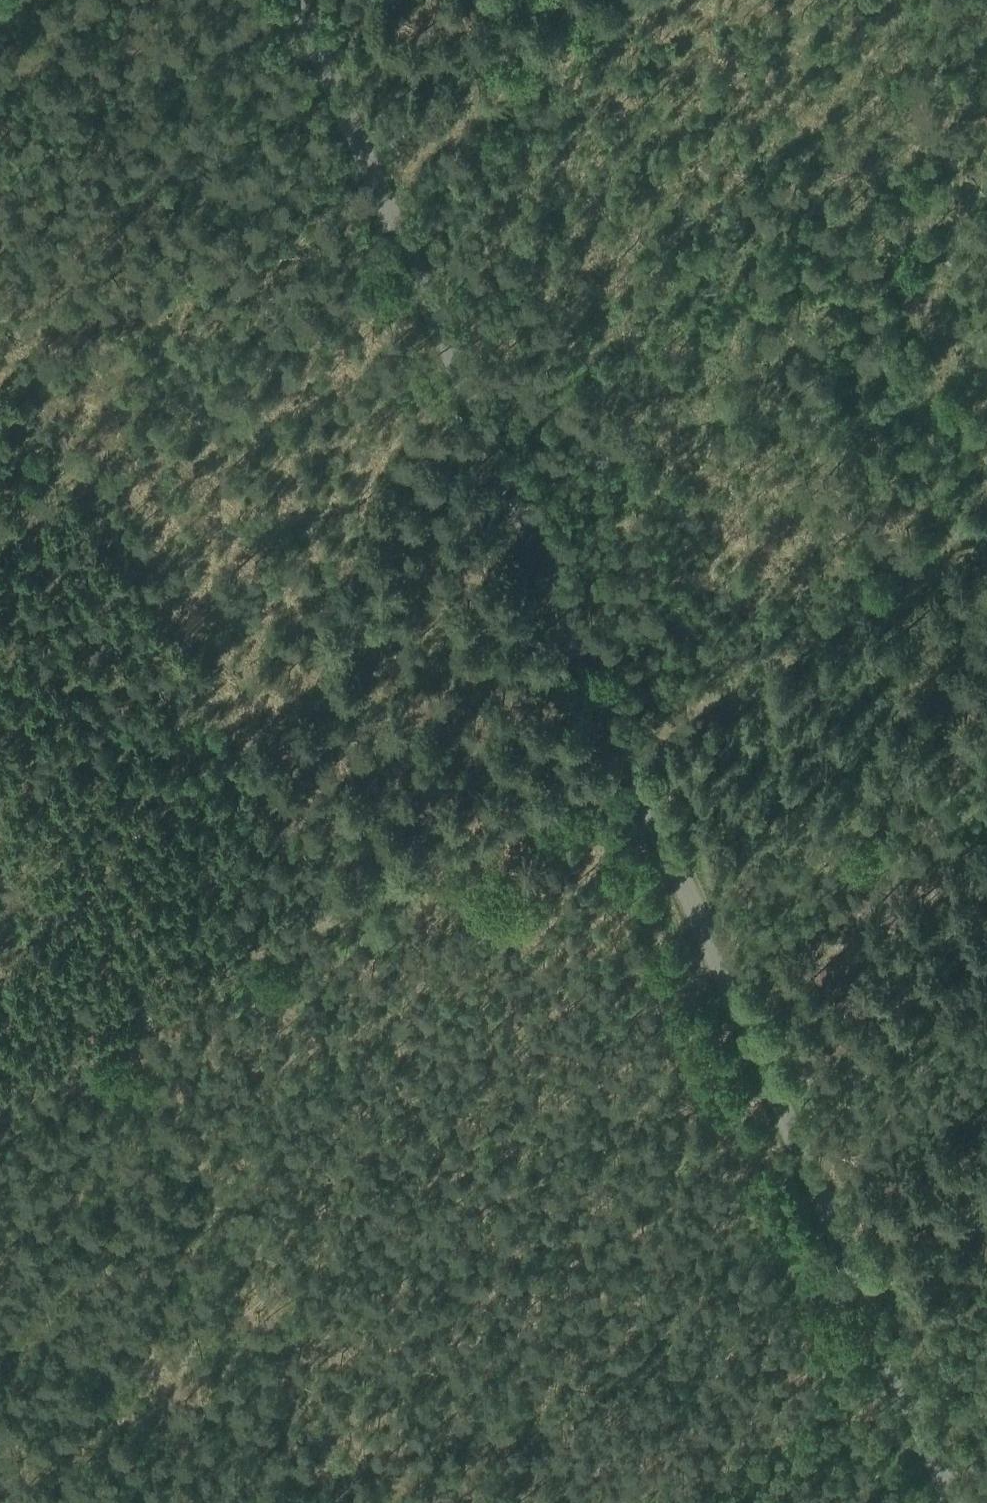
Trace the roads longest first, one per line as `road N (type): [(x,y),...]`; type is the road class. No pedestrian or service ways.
road 1 (unclassified): [(948,1502),(765,1106),(297,0)]
road 2 (track): [(0,1100),(616,761),(986,544)]

